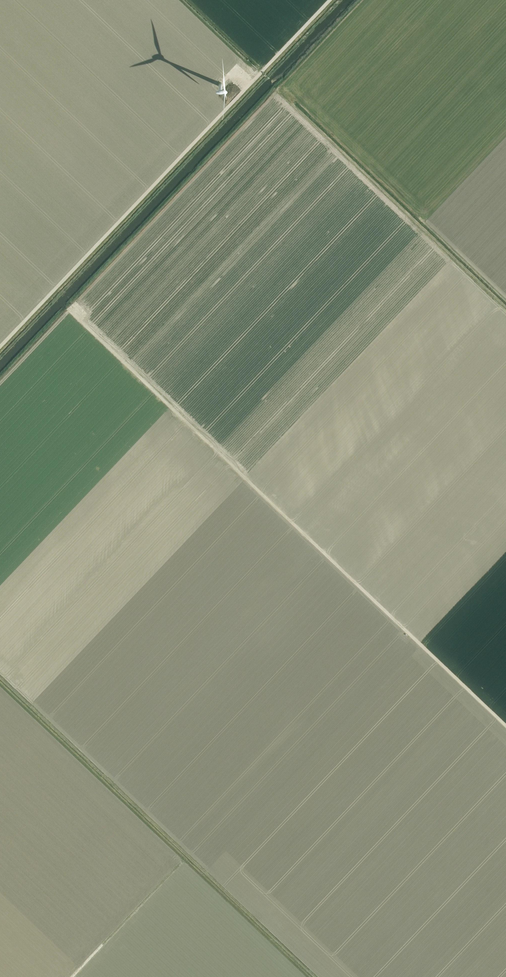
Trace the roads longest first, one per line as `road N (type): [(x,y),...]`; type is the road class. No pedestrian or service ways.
road 1 (track): [(330,0),(0,347)]

